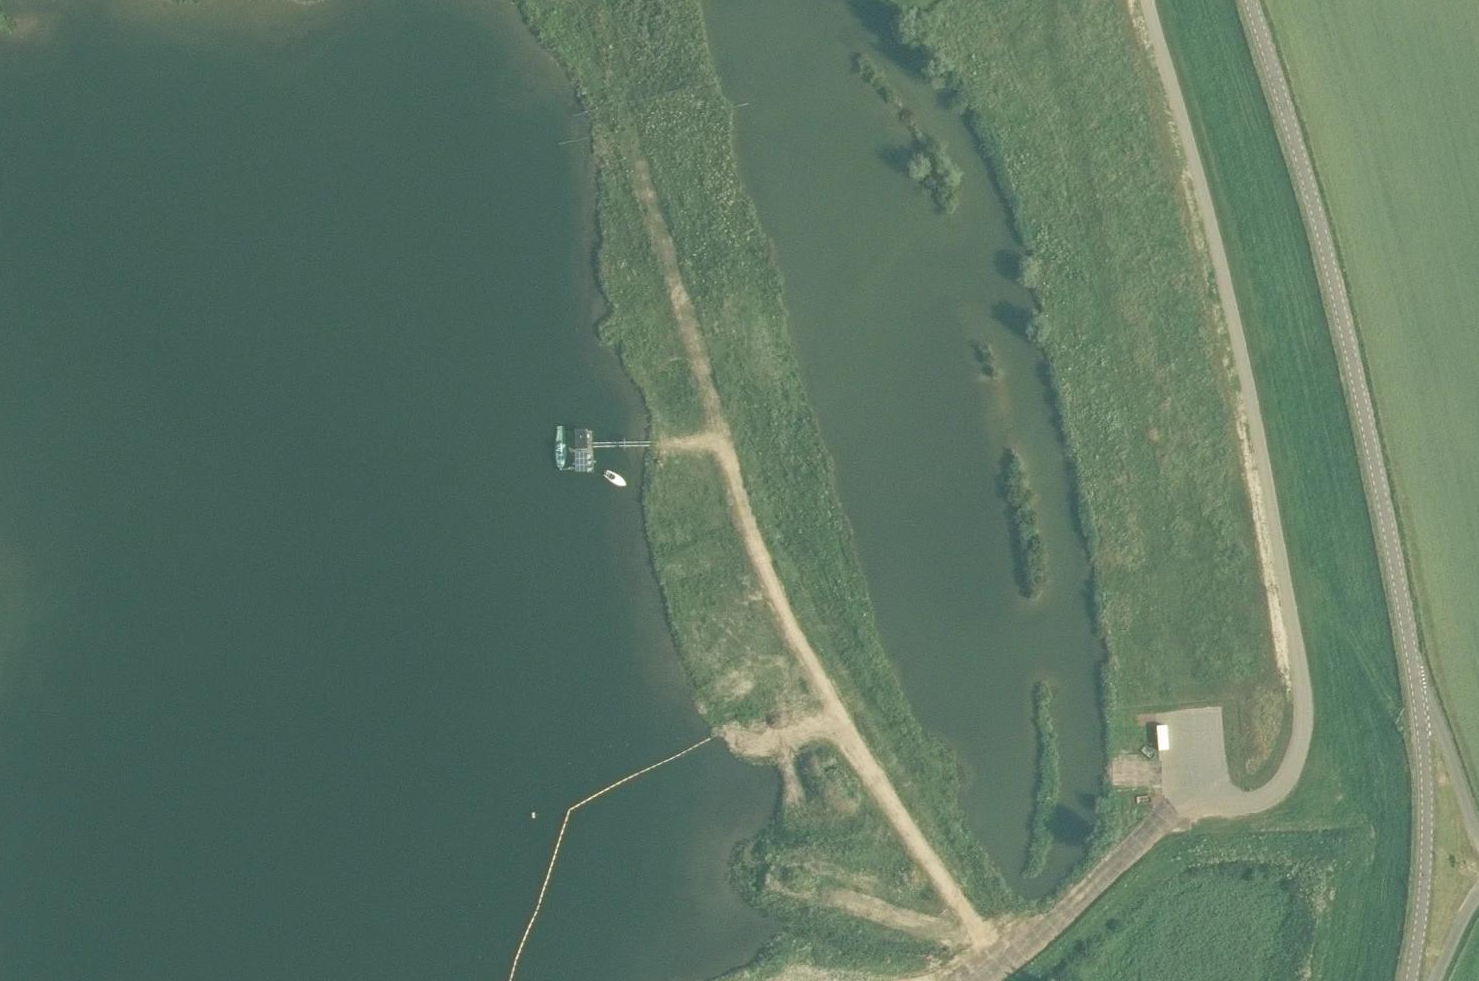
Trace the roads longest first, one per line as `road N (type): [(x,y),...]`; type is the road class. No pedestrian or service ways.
road 1 (track): [(1136,840),(1171,807),(1235,805),(1276,788),(1295,762),(1304,707),(1225,273),(1147,0)]
road 2 (unclassified): [(1419,692),(1336,303),(1244,0)]
road 3 (unclassified): [(1409,980),(1427,846),(1419,692)]
road 4 (track): [(1341,614),(1405,733),(1425,744)]
road 5 (unclassified): [(1478,835),(1419,692)]

